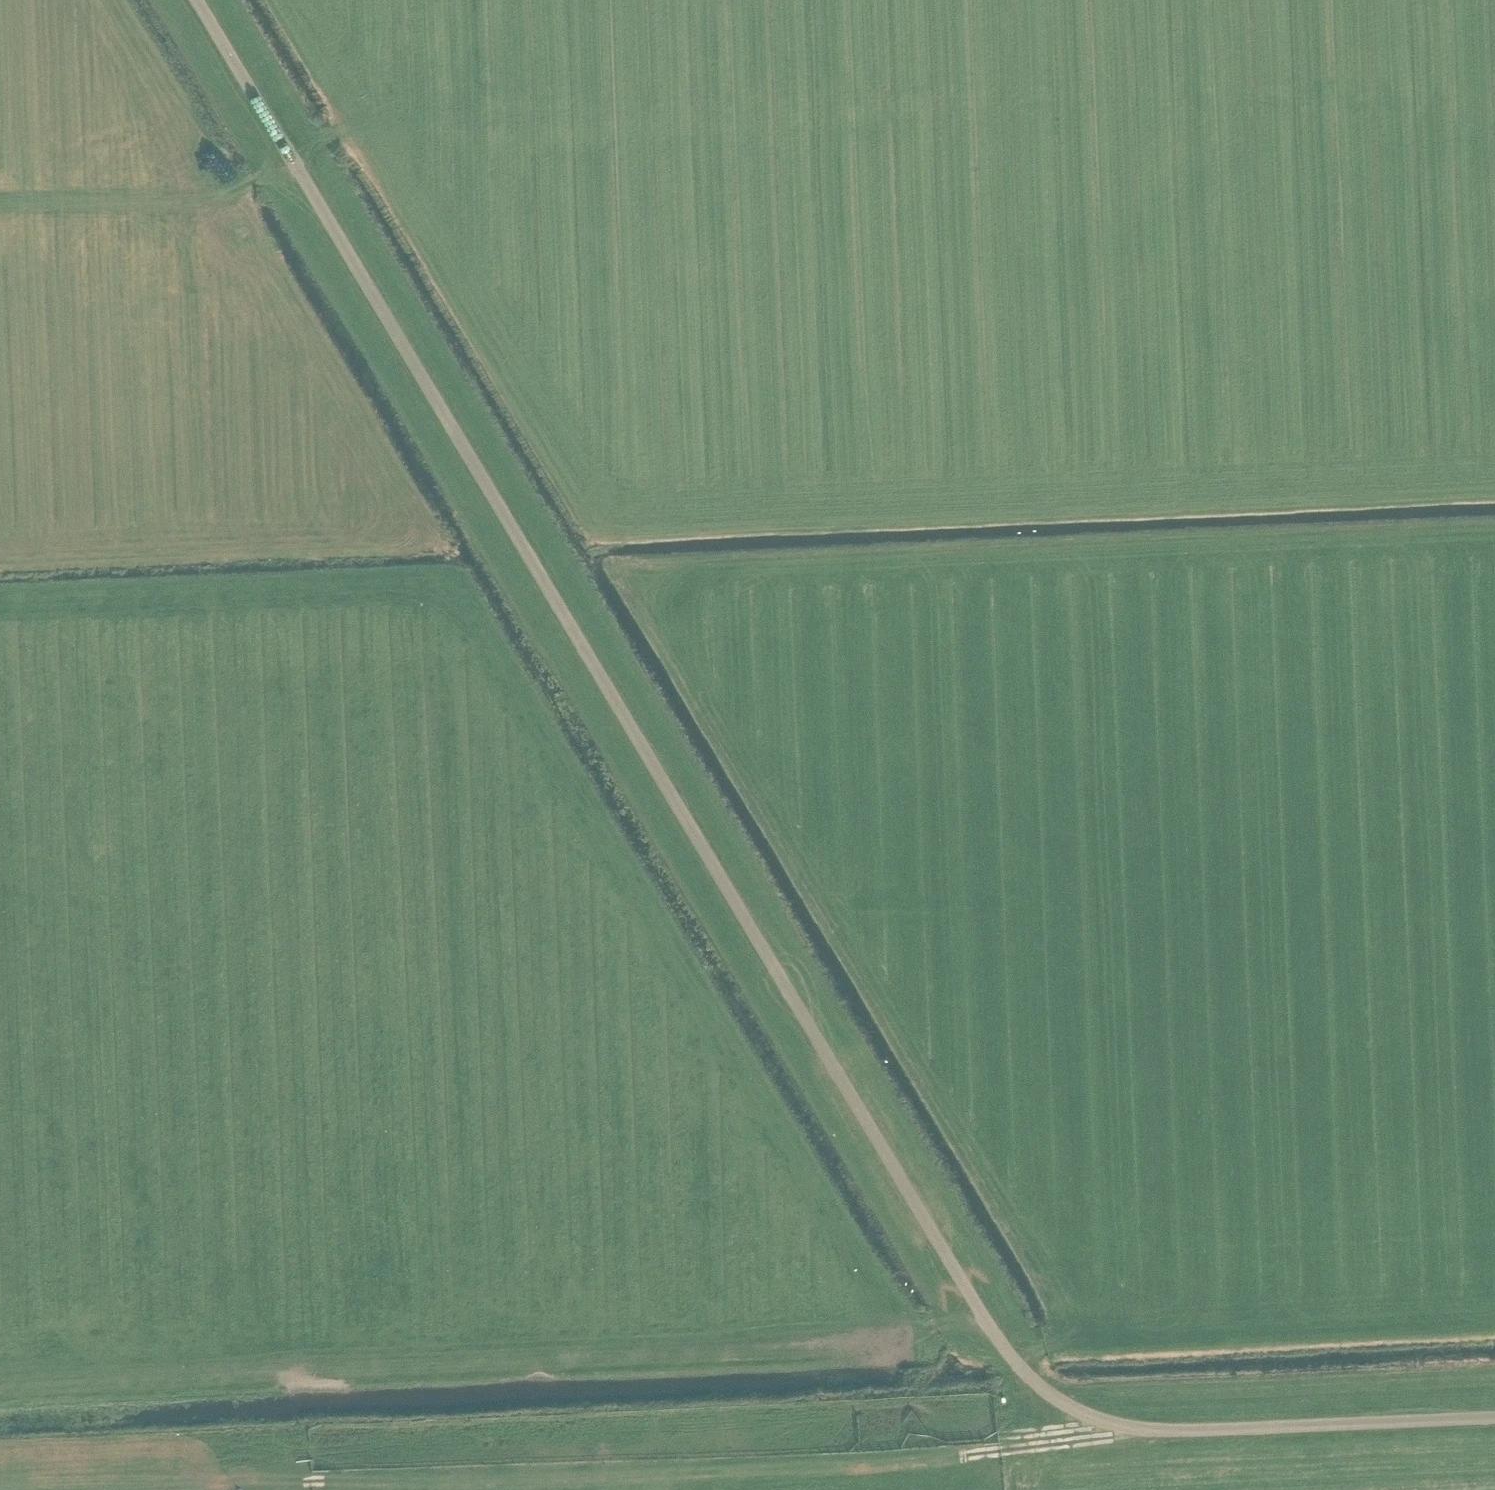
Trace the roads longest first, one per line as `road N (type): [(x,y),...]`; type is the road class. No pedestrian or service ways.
road 1 (unclassified): [(1494,1416),(1141,1430),(1088,1416),(1026,1375),(977,1306),(197,0)]
road 2 (track): [(1115,1425),(931,1448),(0,1489)]

